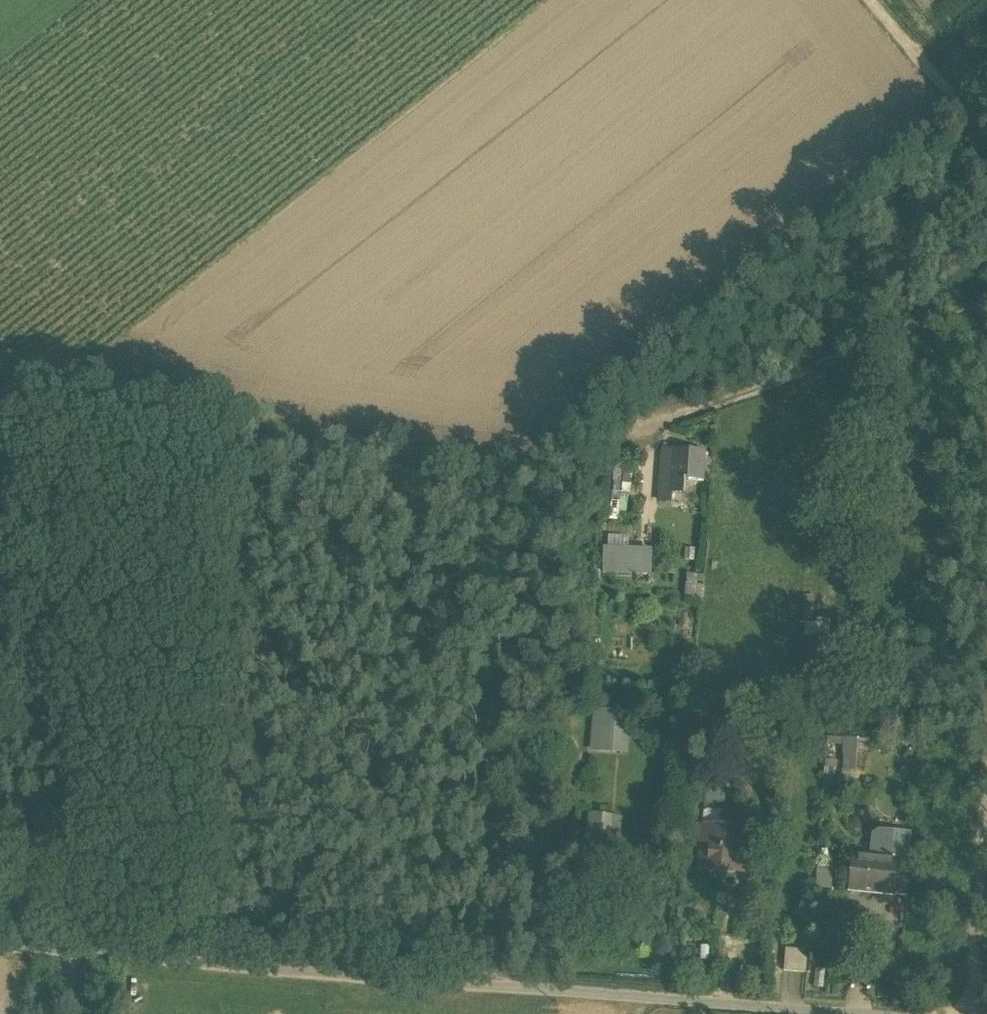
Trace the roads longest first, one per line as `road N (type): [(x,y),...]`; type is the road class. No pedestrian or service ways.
road 1 (unclassified): [(794,1013),(0,951)]
road 2 (track): [(877,0),(968,108)]

